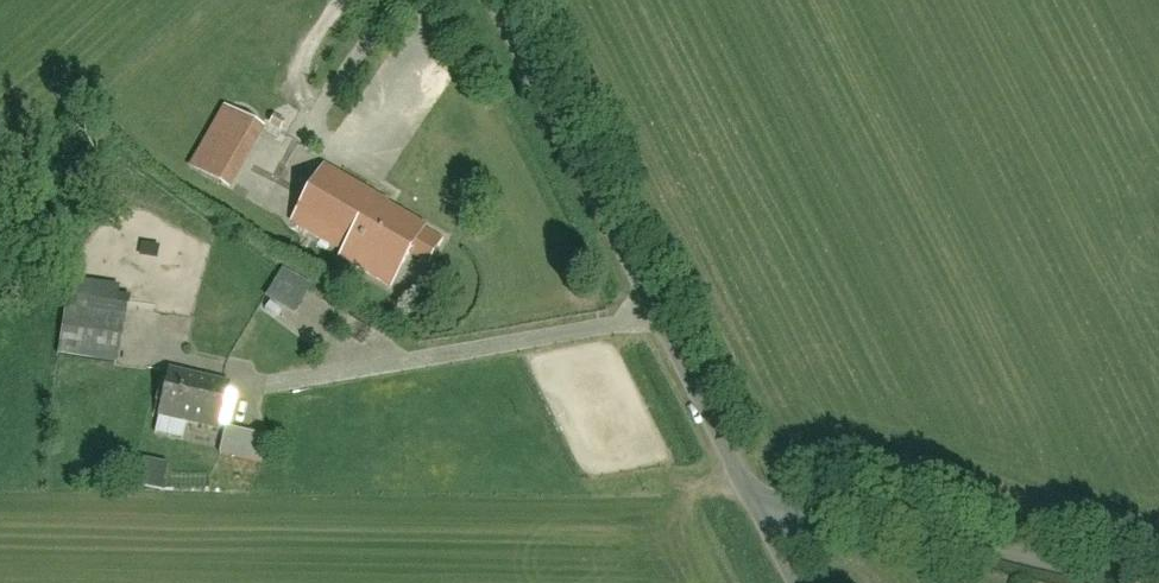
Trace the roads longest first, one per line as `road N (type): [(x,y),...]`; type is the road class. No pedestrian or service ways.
road 1 (residential): [(489,0),(759,508)]
road 2 (residential): [(759,508),(1093,582)]

